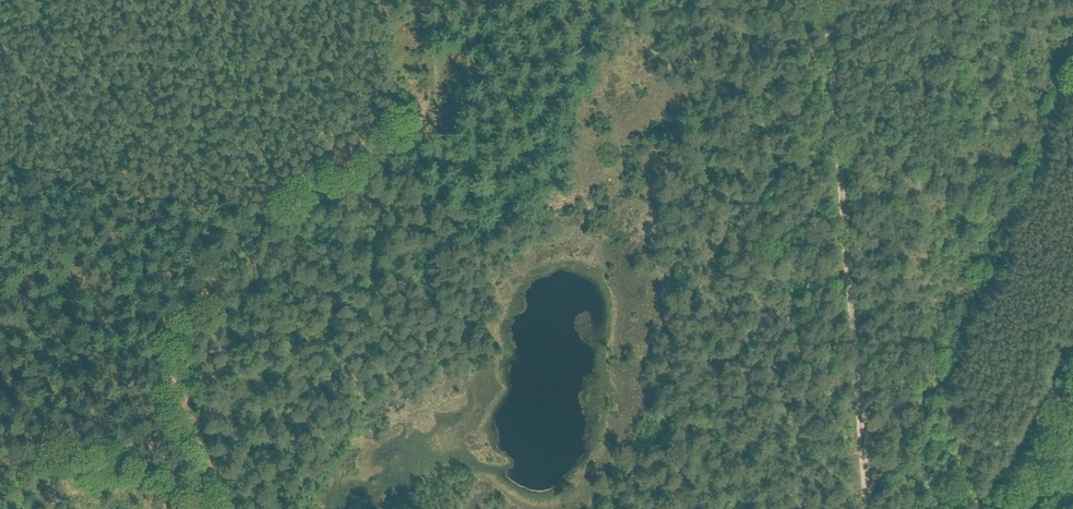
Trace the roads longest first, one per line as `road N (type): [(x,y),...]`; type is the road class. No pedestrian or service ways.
road 1 (track): [(229,508),(193,425),(185,342),(218,273),(243,247),(370,170),(429,119),(434,64),(419,0)]
road 2 (track): [(820,0),(868,508)]
road 3 (track): [(277,221),(0,181)]
road 4 (track): [(0,463),(100,453),(164,472),(226,508)]

